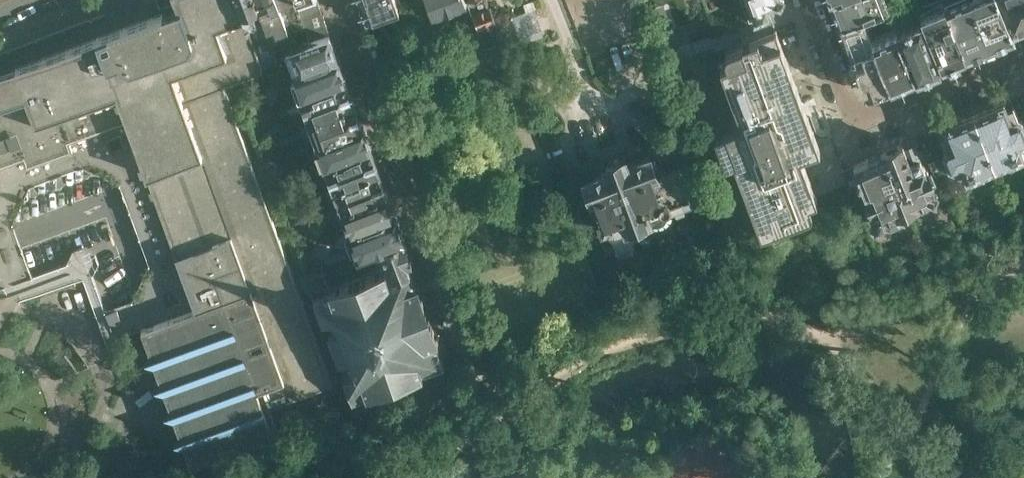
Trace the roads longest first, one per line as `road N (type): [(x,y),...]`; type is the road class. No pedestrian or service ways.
road 1 (residential): [(472,338),(339,0)]
road 2 (residential): [(1023,61),(856,134),(804,0)]

